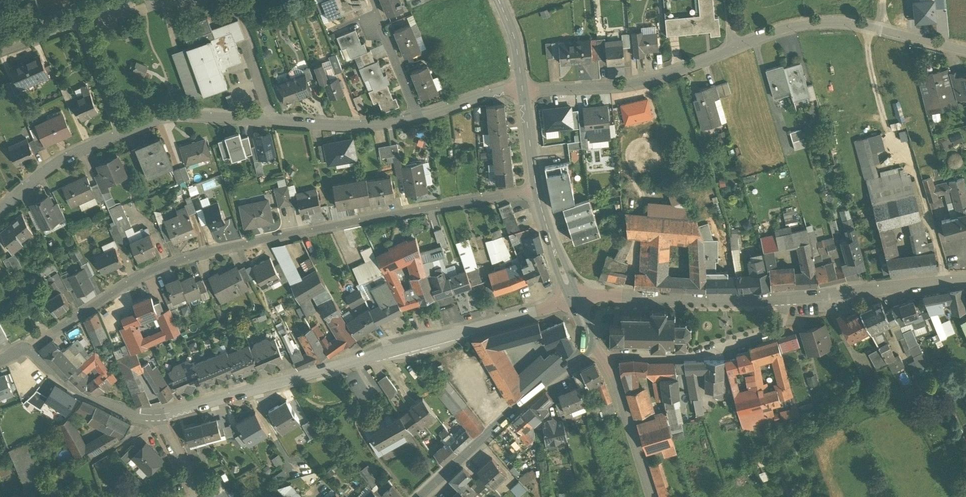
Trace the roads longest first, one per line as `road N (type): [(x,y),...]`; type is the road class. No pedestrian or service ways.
road 1 (residential): [(26,349),(141,276),(189,257),(537,191)]
road 2 (residential): [(522,89),(659,77),(819,25),(965,52)]
road 3 (tertiary): [(576,301),(162,415)]
road 4 (residential): [(120,136),(176,117),(373,124),(522,89)]
road 5 (secondary): [(423,496),(590,349)]
road 6 (residential): [(784,300),(775,327),(729,351),(630,358),(590,349)]
road 7 (secondary): [(784,300),(576,301)]
road 8 (residential): [(120,136),(80,33),(0,54)]
road 9 (secondary): [(965,283),(784,300)]
road 10 (tertiary): [(590,349),(611,370),(652,496)]
road 11 (tertiary): [(162,415),(95,400),(26,349)]
road 12 (residential): [(0,213),(42,172),(120,136)]

